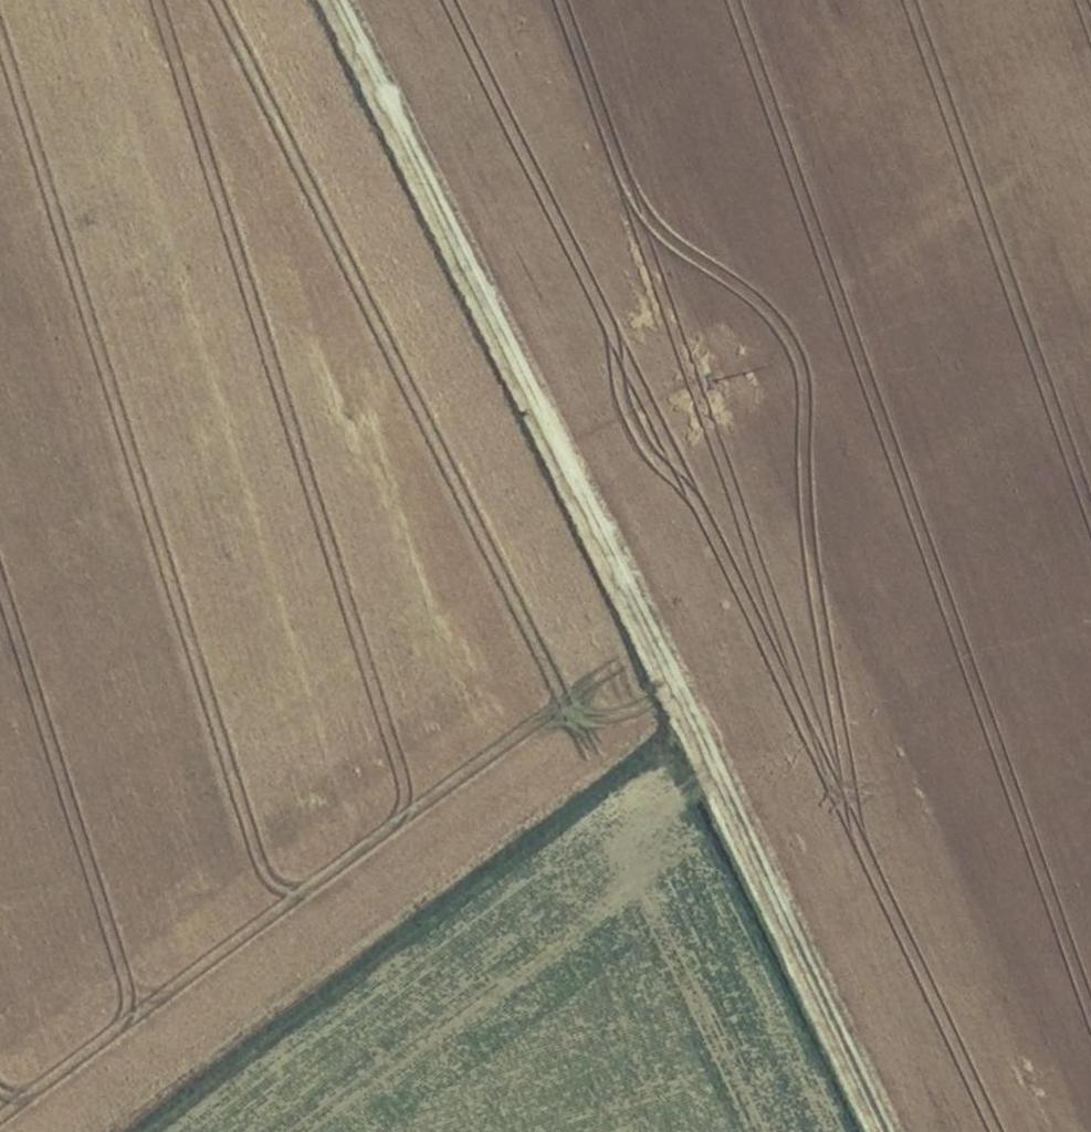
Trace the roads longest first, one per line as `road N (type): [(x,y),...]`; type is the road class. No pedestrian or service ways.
road 1 (track): [(340,0),(646,615),(889,1131)]

